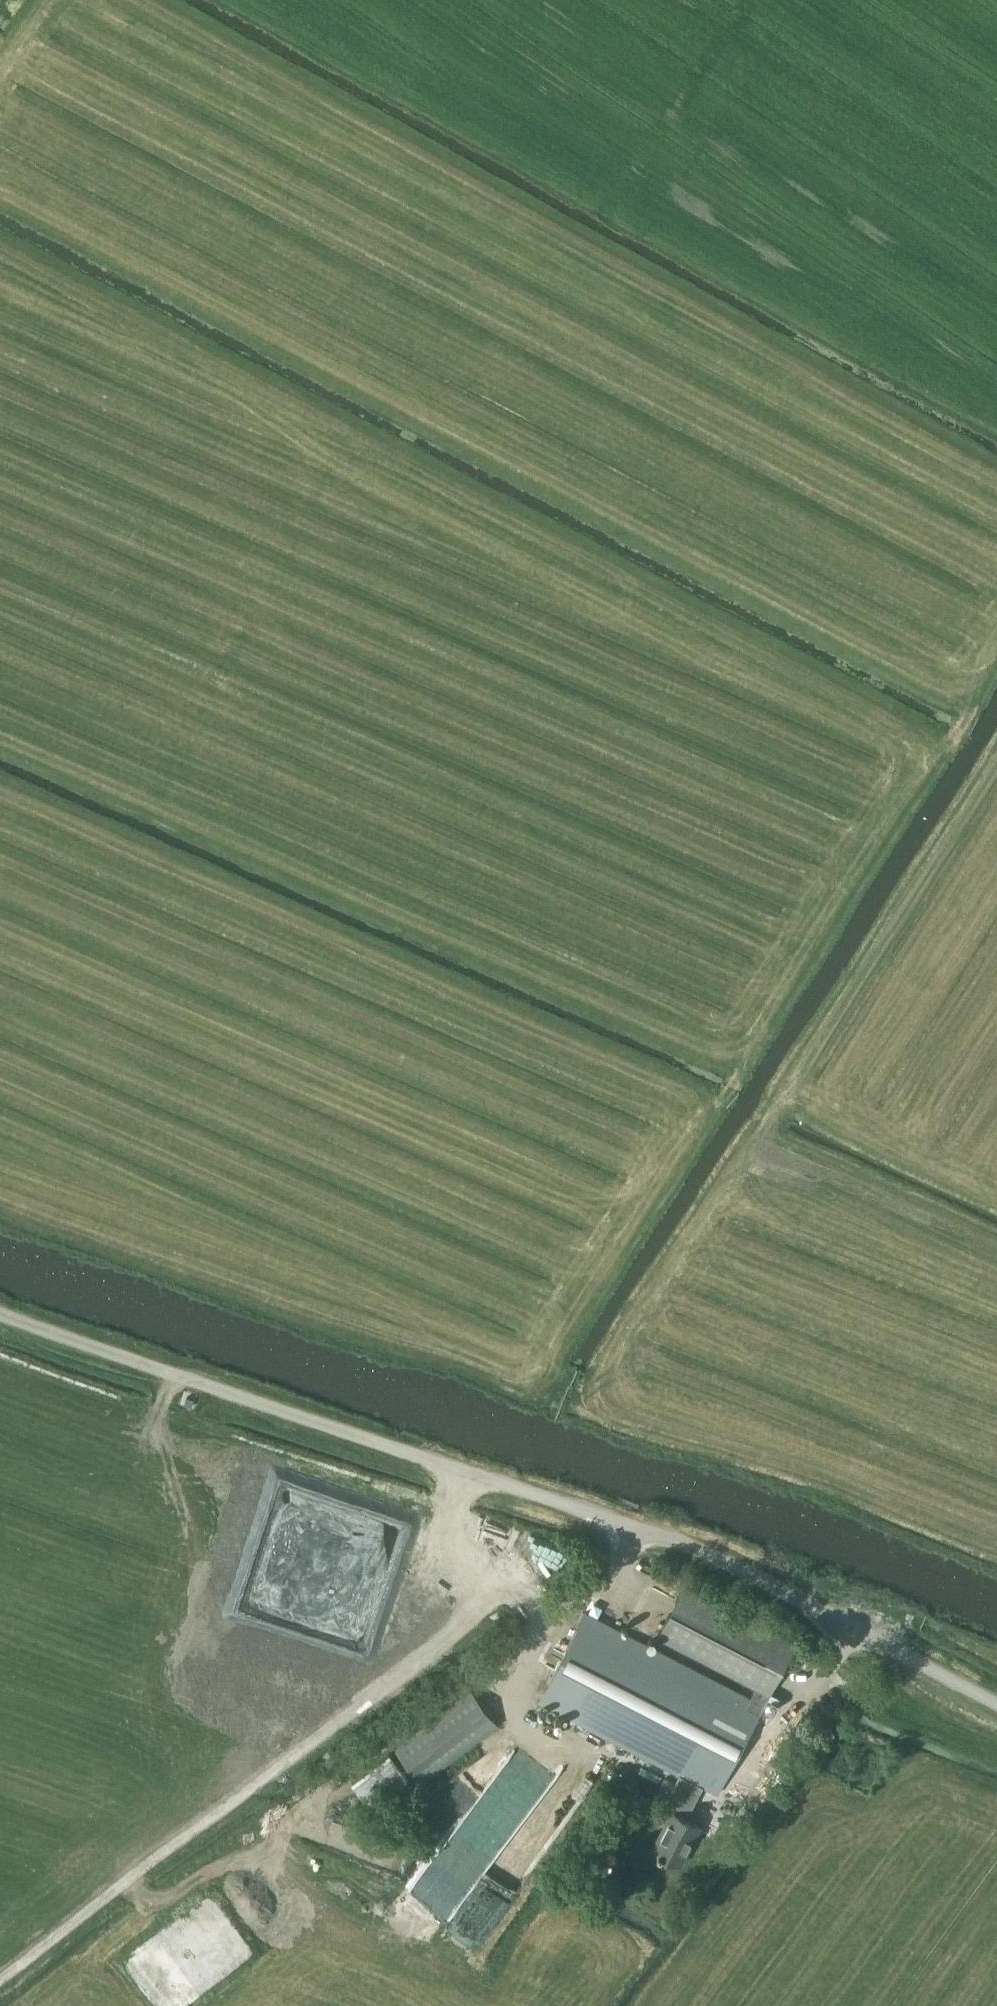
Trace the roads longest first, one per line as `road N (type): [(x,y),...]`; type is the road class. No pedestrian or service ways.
road 1 (unclassified): [(996,1701),(738,1565),(0,1307)]

